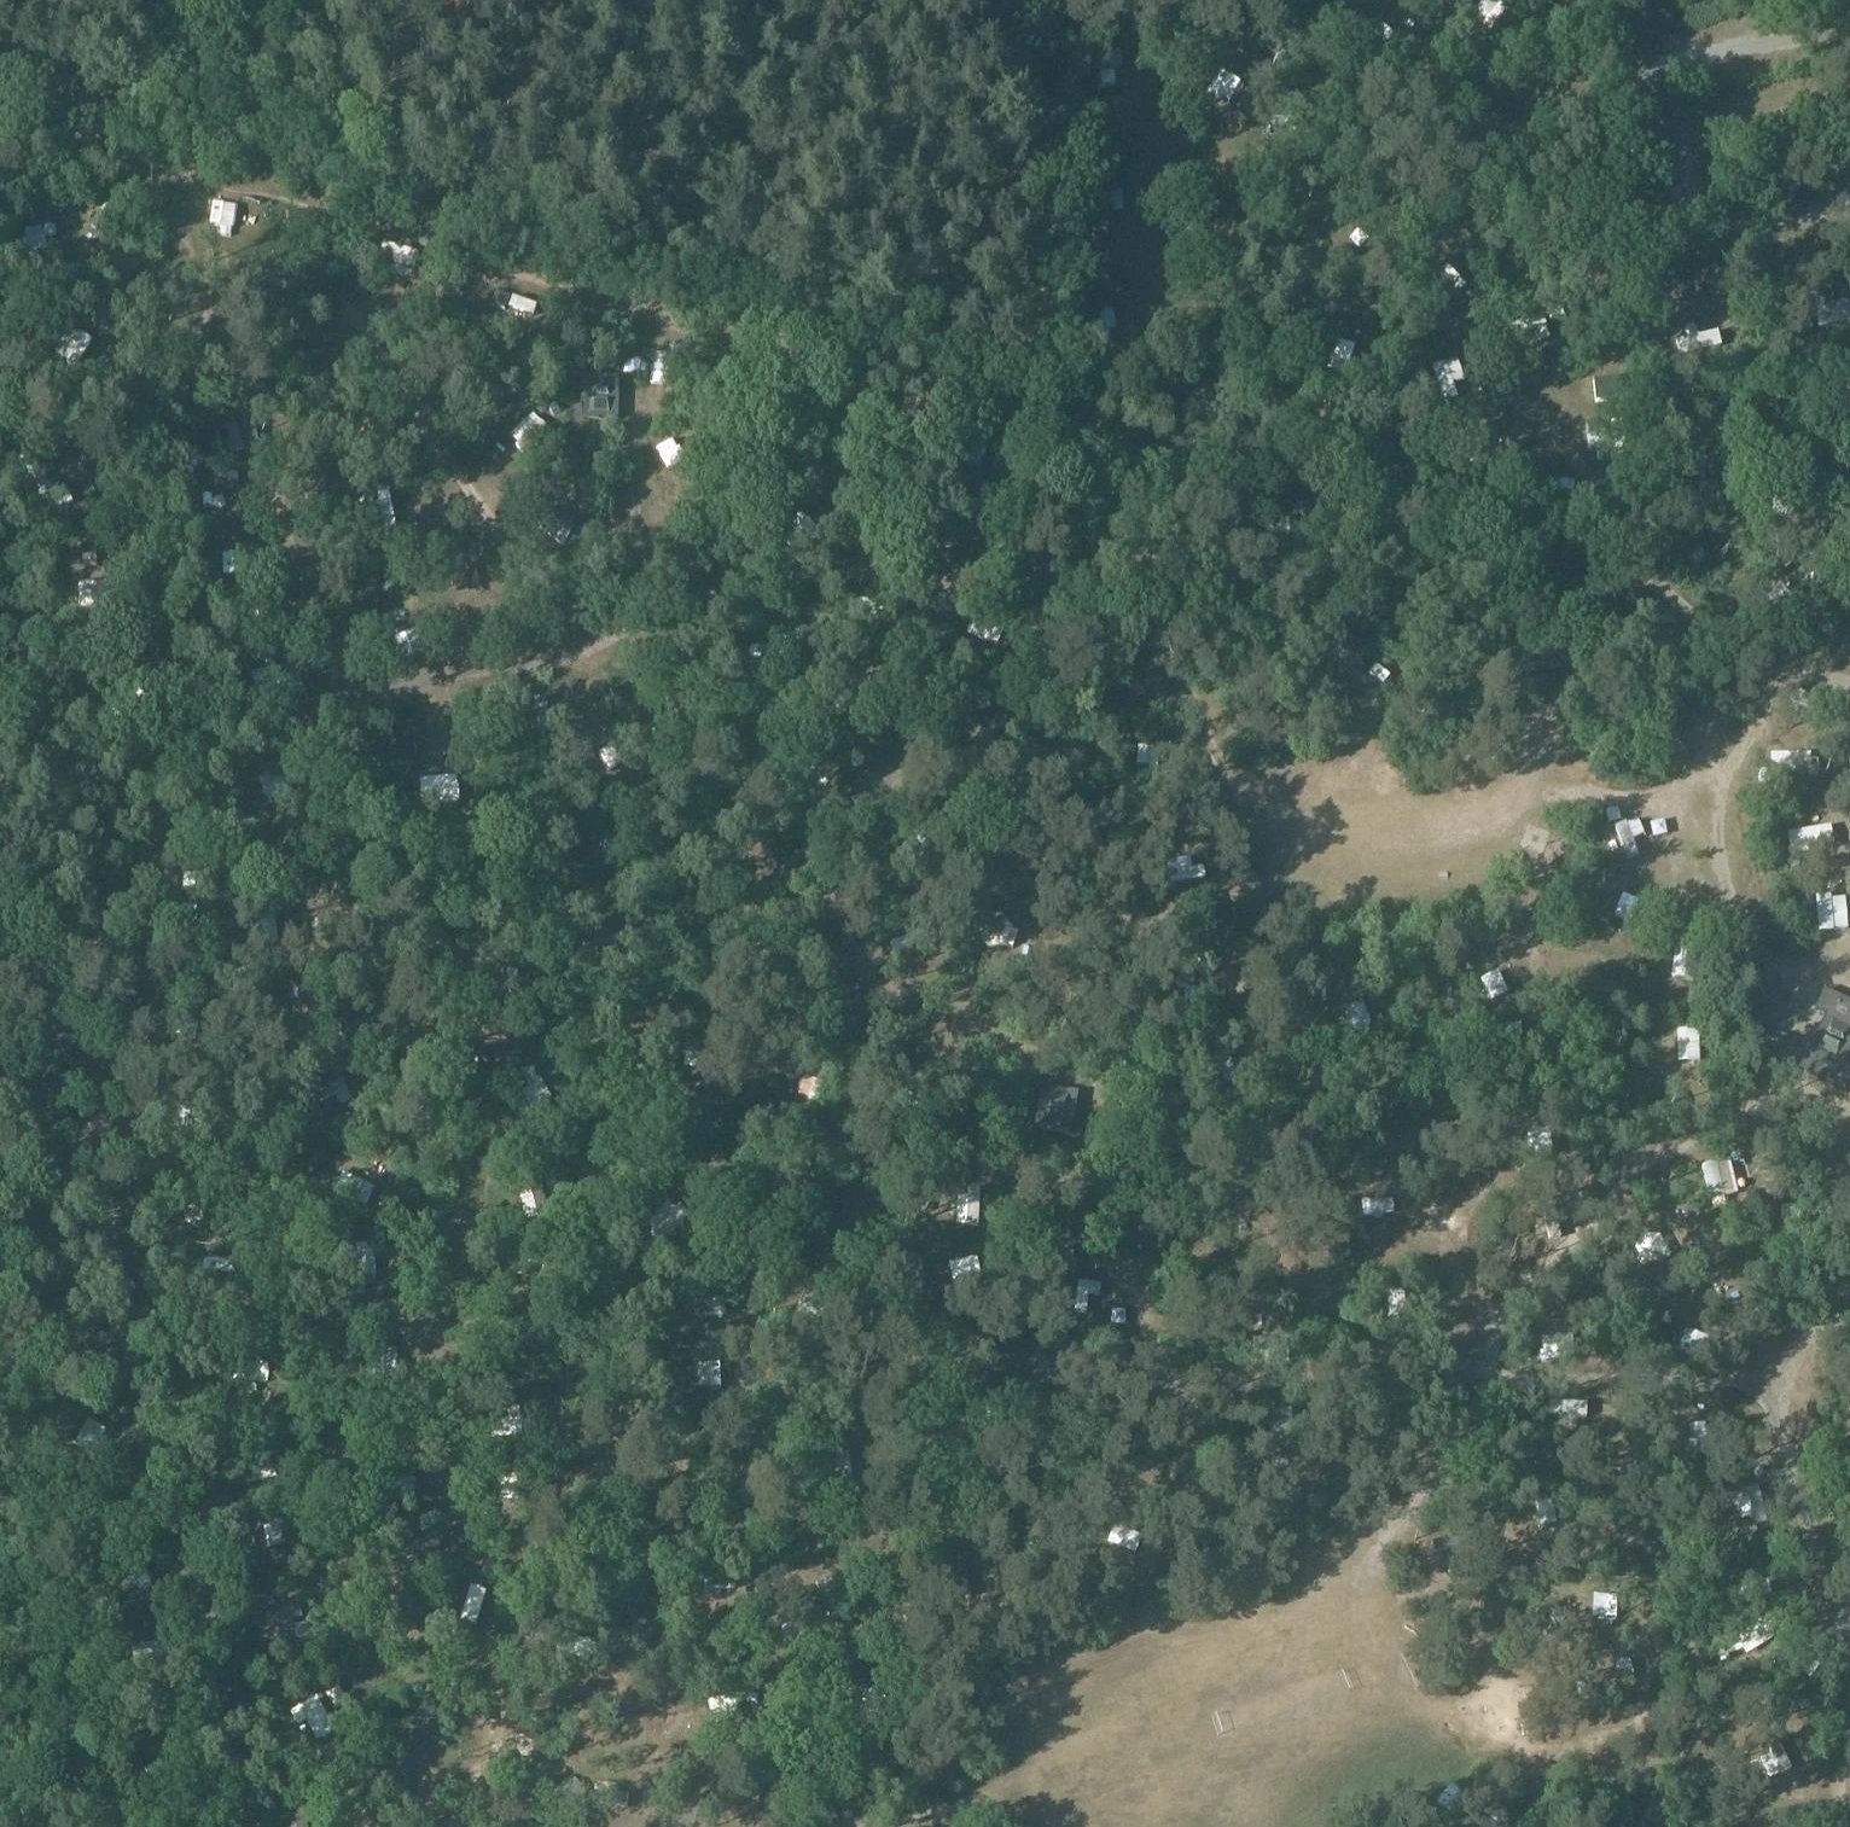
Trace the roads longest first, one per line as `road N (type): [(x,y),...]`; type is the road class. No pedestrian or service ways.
road 1 (track): [(1693,613),(1684,643),(1713,764),(1718,866),(1790,1025),(1791,1058),(1756,1096),(1635,1170),(1519,1292),(1482,1368)]

